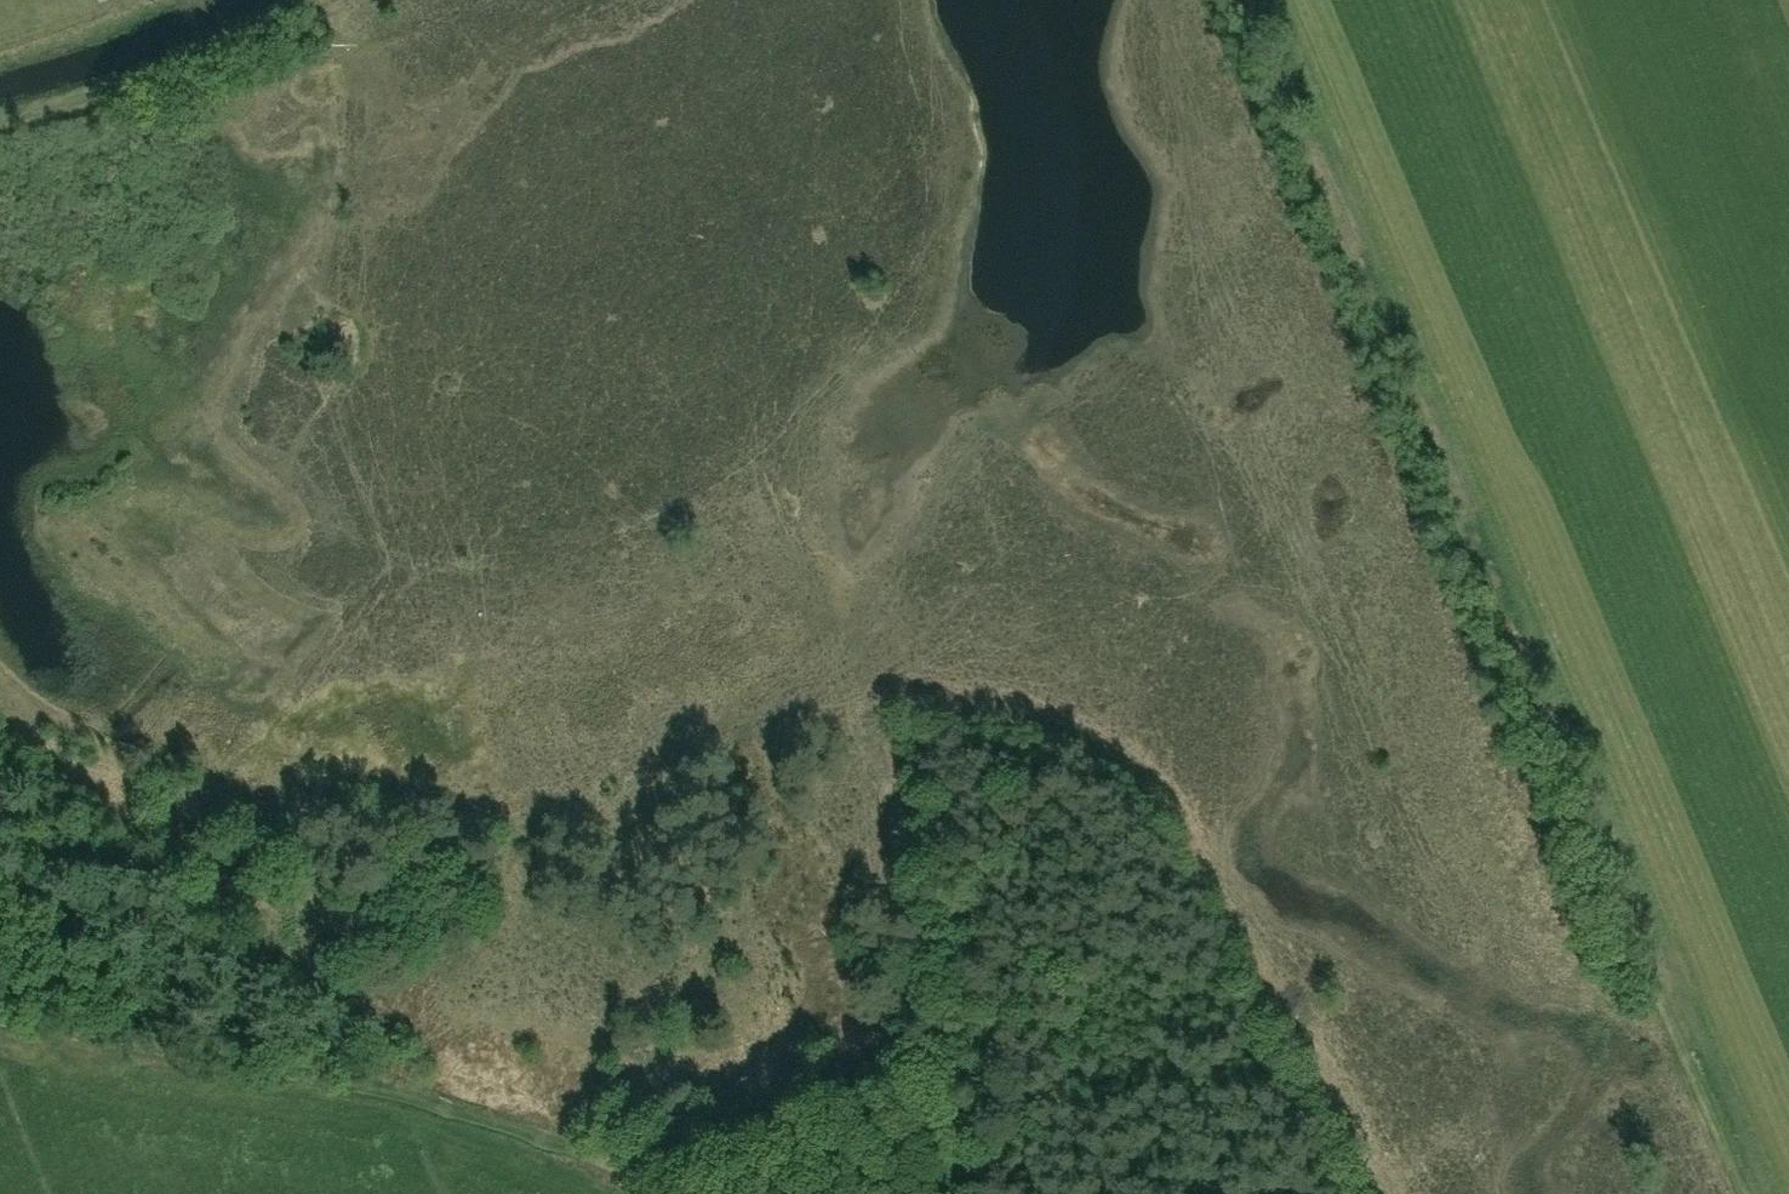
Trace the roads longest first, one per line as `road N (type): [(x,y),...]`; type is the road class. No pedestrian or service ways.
road 1 (track): [(1751,1193),(1245,0)]
road 2 (track): [(0,1021),(438,1105),(538,1134),(663,1193)]
road 3 (track): [(0,121),(94,101),(318,0)]

